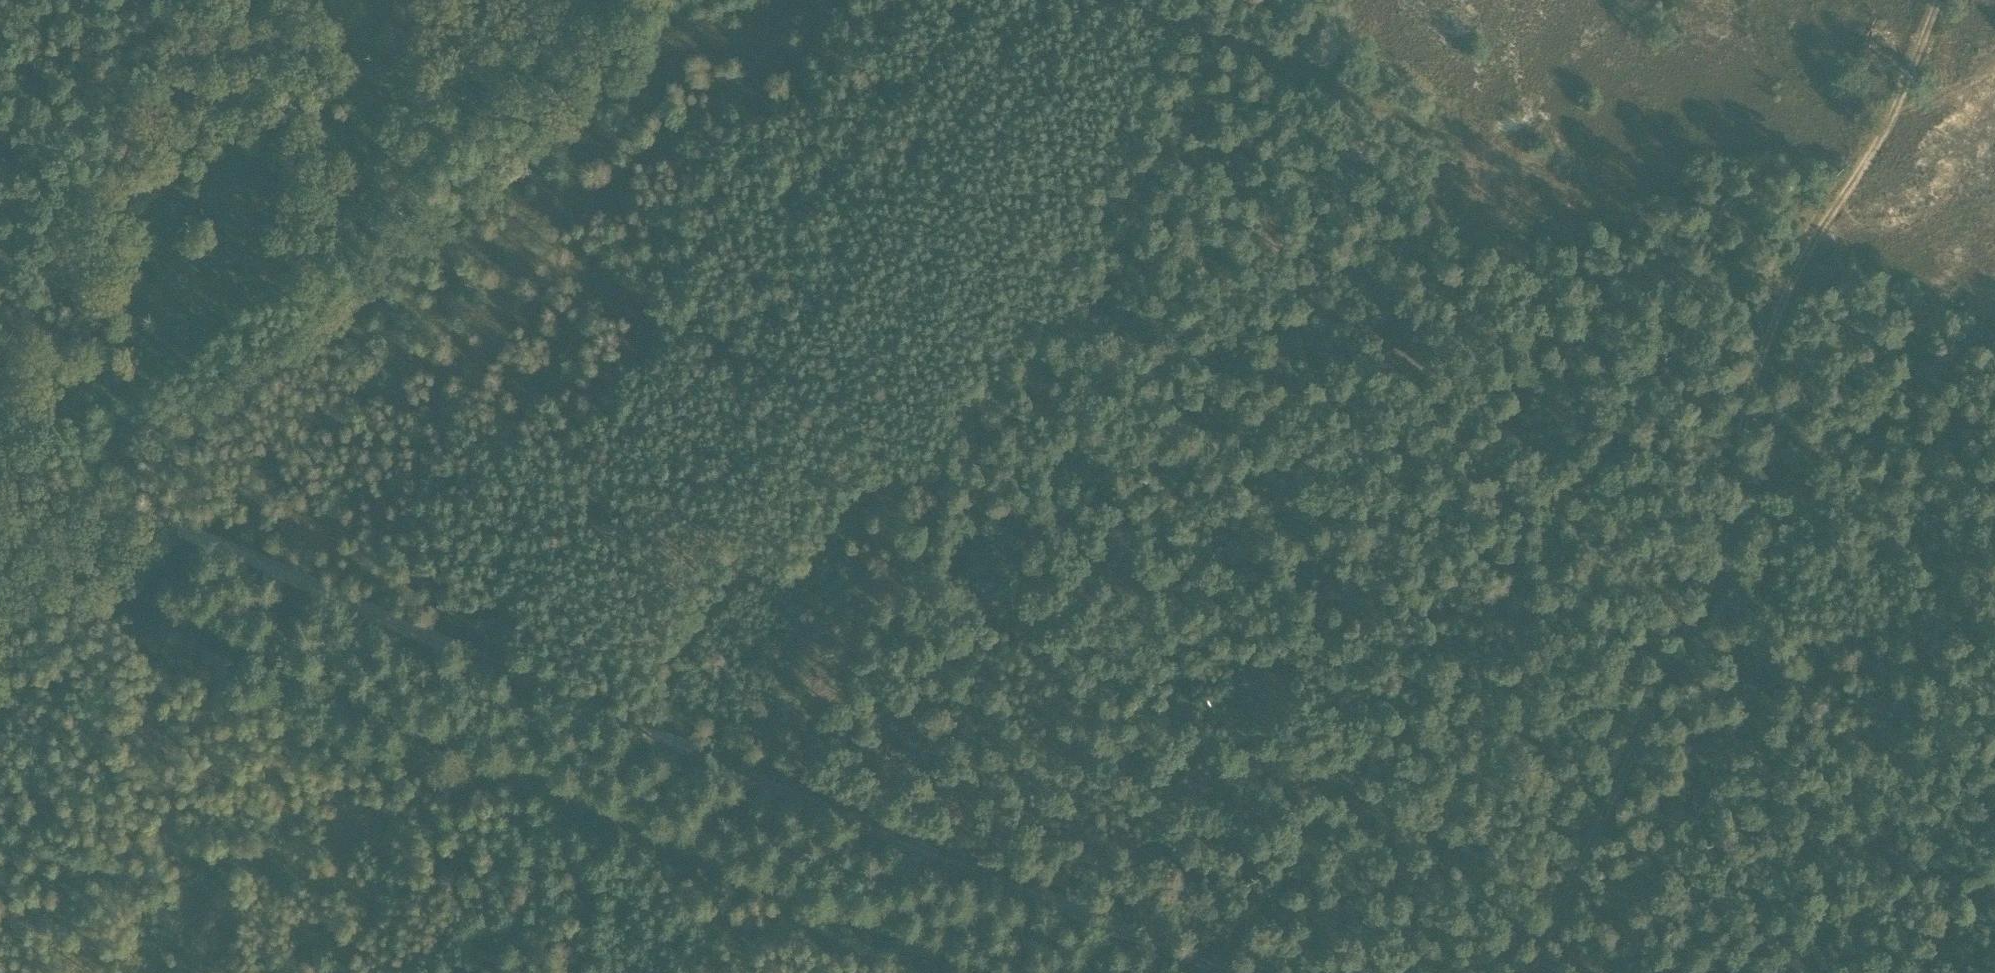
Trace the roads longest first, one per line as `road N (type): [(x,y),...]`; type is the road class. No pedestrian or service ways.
road 1 (track): [(105,500),(1231,972)]
road 2 (track): [(1525,972),(1712,583),(1746,389),(1803,254),(1891,123),(1939,0)]
road 3 (track): [(838,0),(787,26),(749,76),(583,199),(584,314),(558,360),(471,373),(377,331),(339,331),(287,355),(146,477),(105,500)]
road 4 (track): [(201,0),(10,458)]

